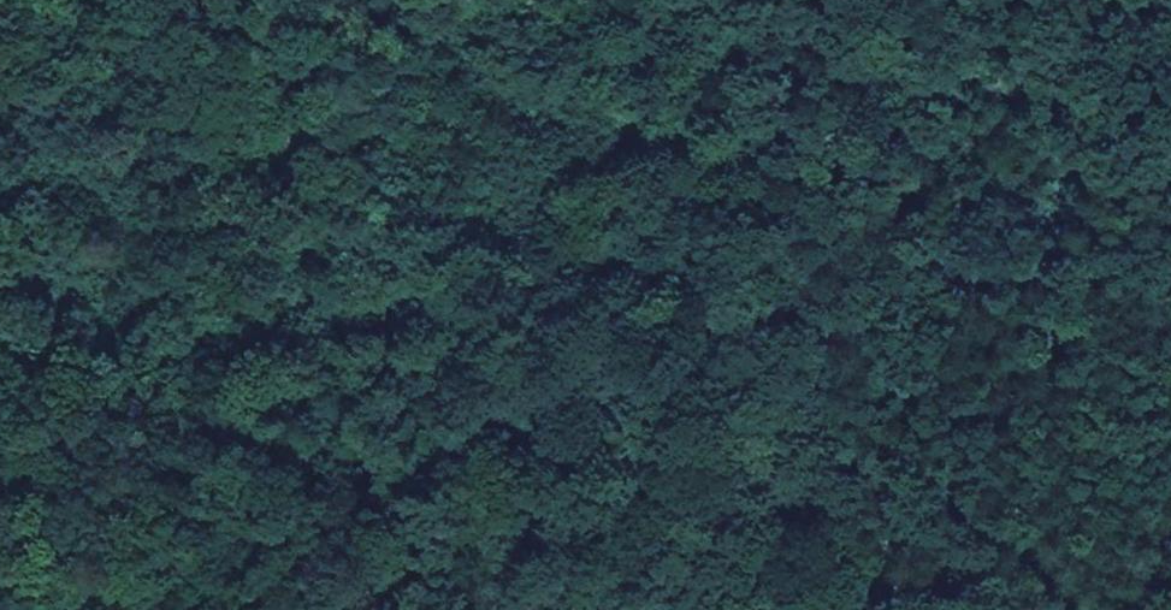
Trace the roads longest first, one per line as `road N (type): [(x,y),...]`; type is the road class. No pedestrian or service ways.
road 1 (track): [(389,609),(245,0)]
road 2 (track): [(861,609),(728,0)]

